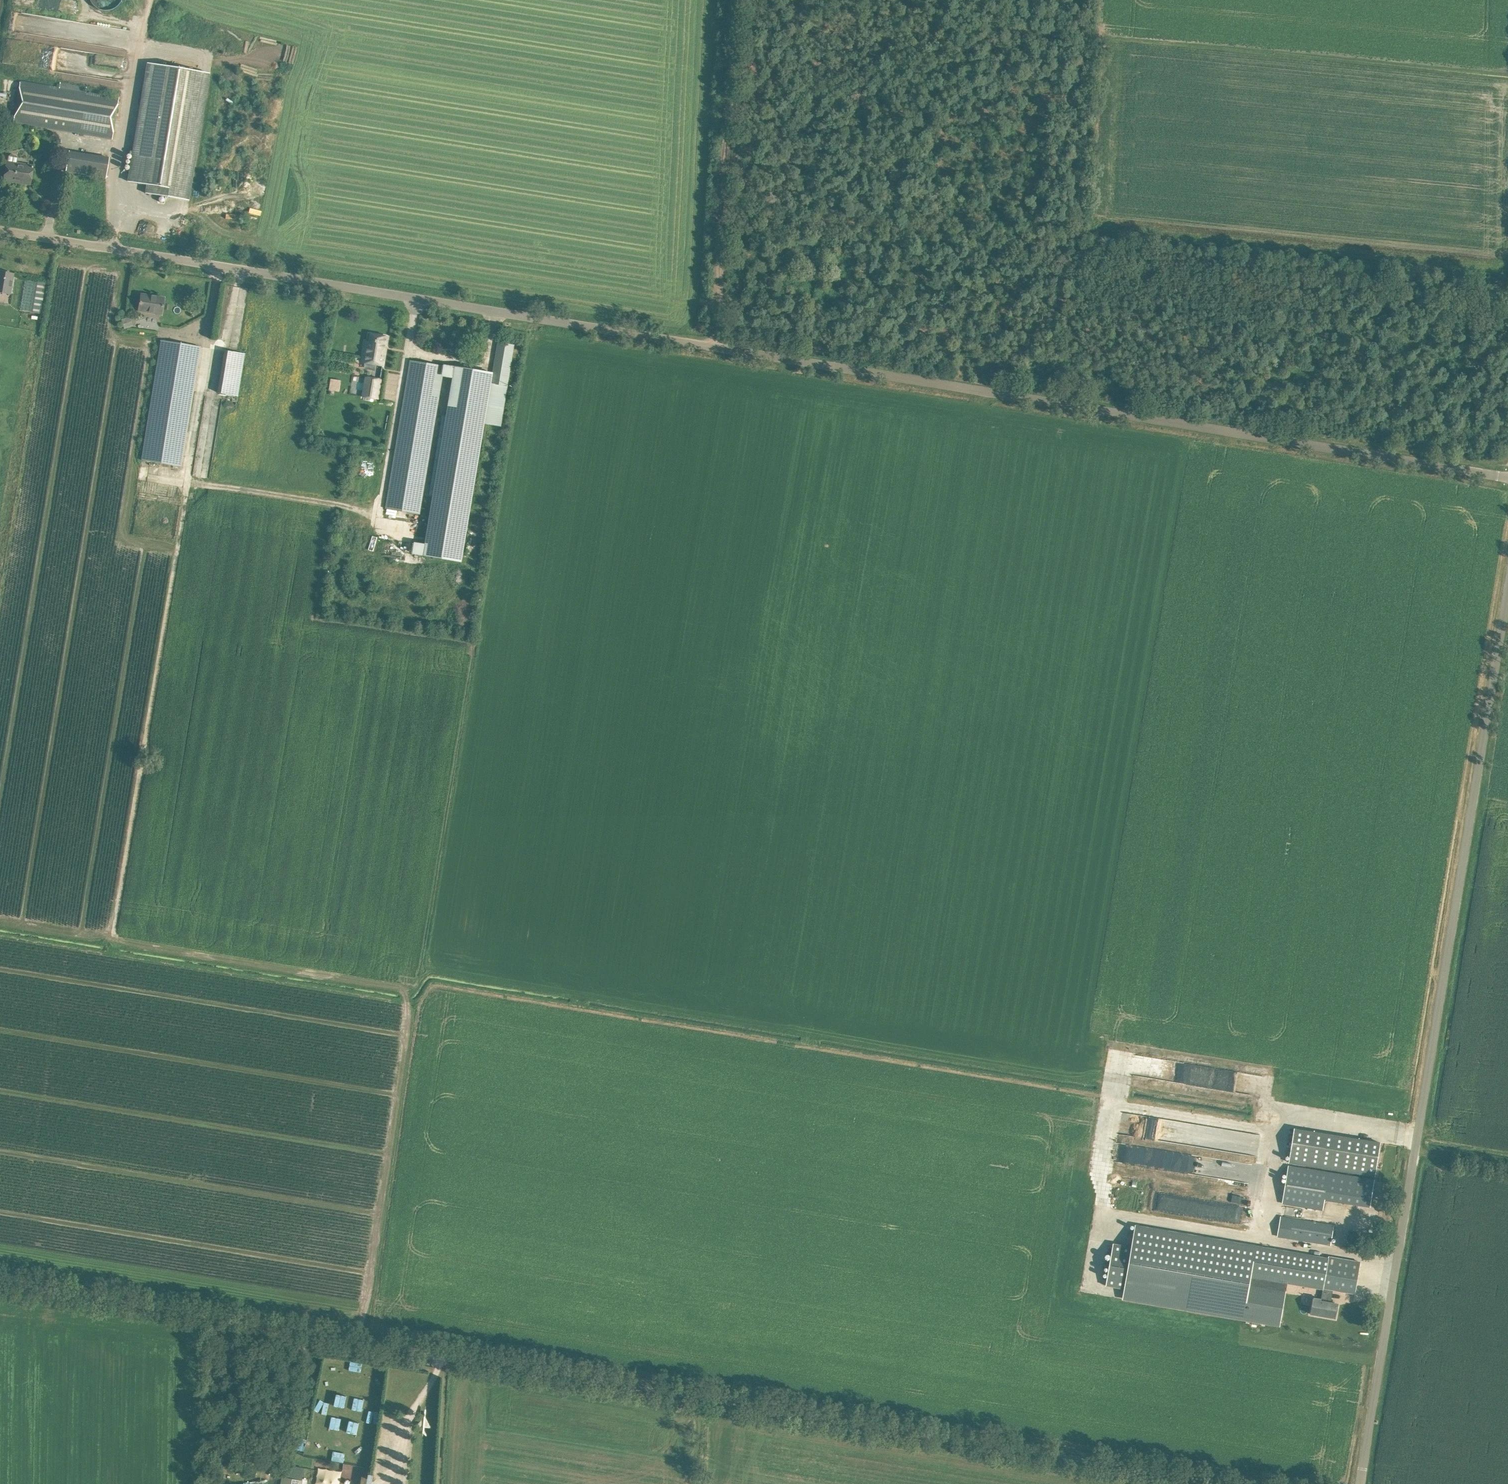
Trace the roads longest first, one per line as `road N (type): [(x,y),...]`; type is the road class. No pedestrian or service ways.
road 1 (unclassified): [(1507,477),(0,229)]
road 2 (unclassified): [(1234,1483),(0,1281)]
road 3 (unclassified): [(1360,1483),(1507,585)]
road 4 (track): [(116,924),(219,266)]
road 5 (track): [(723,210),(735,0)]
road 6 (track): [(714,347),(723,210)]

